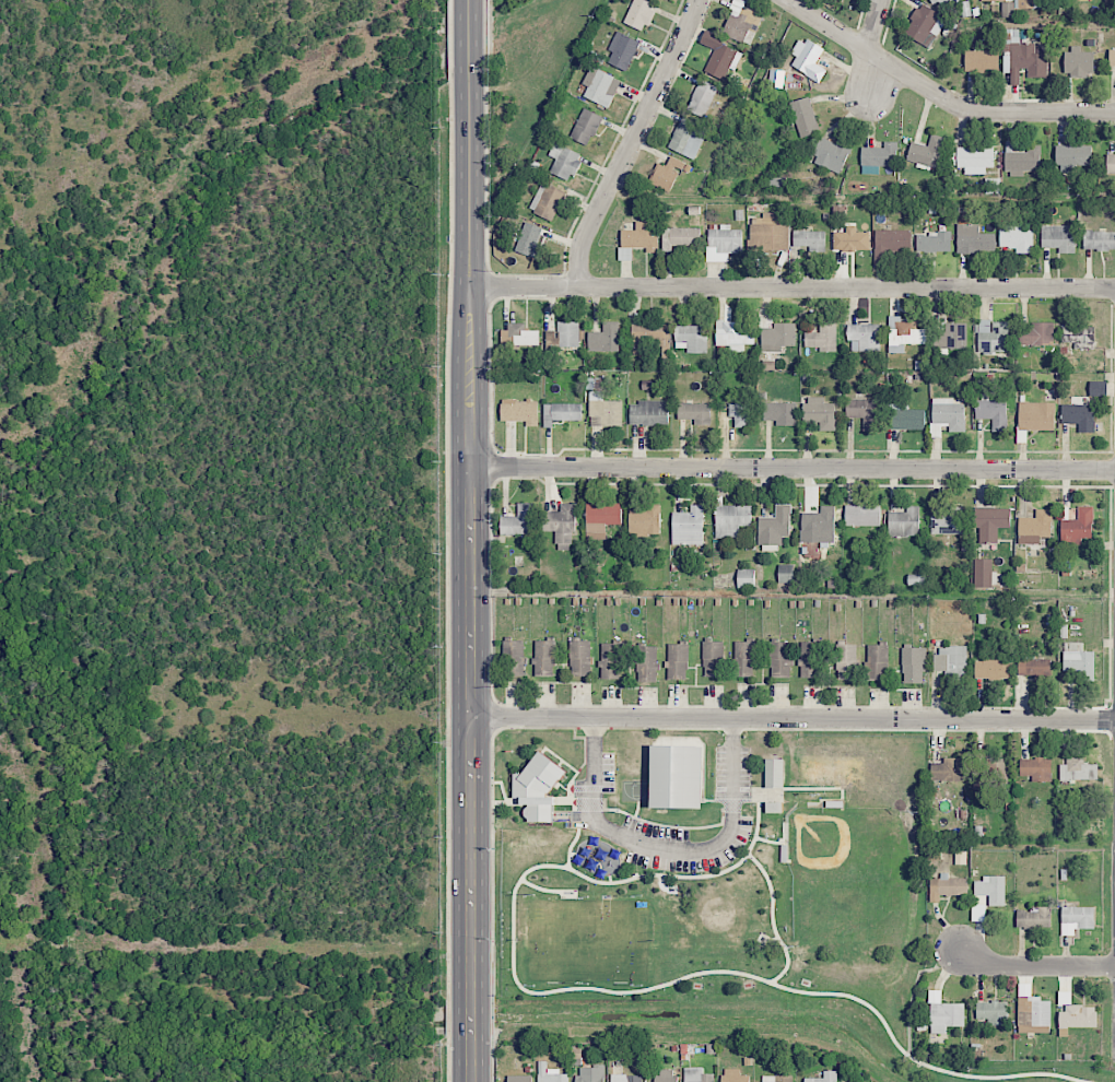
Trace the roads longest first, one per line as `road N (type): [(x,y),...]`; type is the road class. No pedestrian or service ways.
road 1 (secondary): [(469,0),(469,1081)]
road 2 (residential): [(1114,470),(468,466)]
road 3 (residential): [(1114,721),(470,716)]
road 4 (residential): [(1114,289),(470,285)]
road 5 (residential): [(1114,111),(956,105),(787,0)]
road 6 (residential): [(577,289),(594,217),(697,0)]
road 7 (residential): [(1114,966),(990,967),(956,952)]

